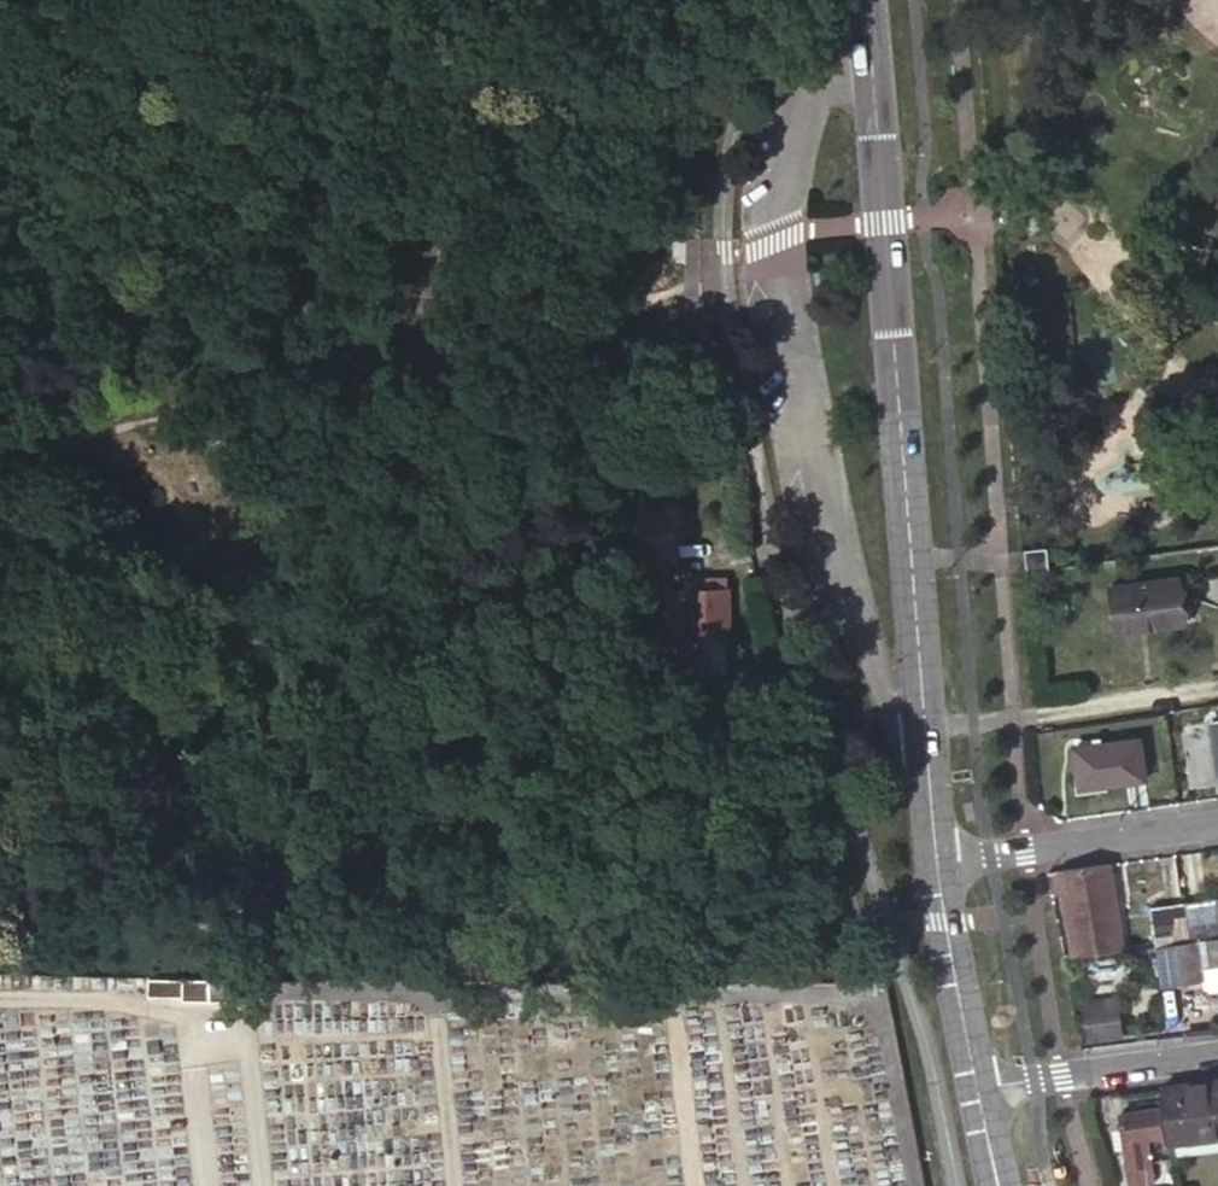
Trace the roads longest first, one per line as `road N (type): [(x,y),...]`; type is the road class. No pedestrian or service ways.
road 1 (secondary): [(940,864),(867,0)]
road 2 (residential): [(940,864),(1217,825)]
road 3 (residential): [(984,1090),(1217,1058)]
road 4 (secondary): [(984,1090),(940,864)]

